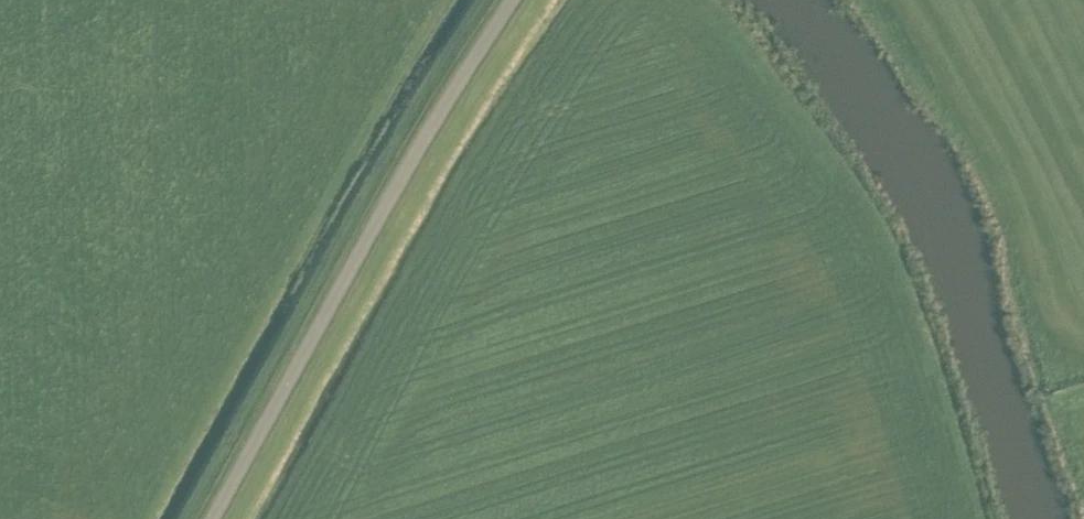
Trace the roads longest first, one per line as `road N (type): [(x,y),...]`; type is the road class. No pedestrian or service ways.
road 1 (unclassified): [(212,518),(382,212),(515,0)]

